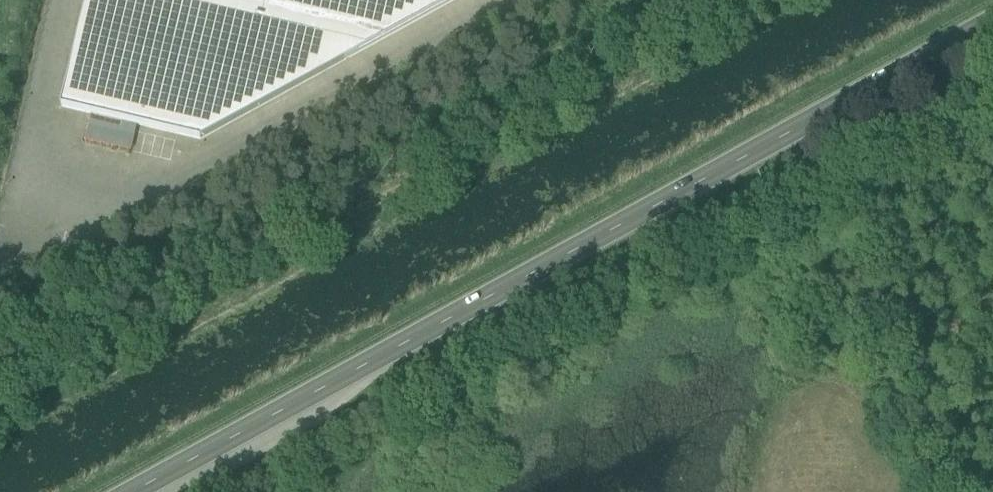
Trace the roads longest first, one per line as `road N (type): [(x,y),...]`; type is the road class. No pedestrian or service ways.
road 1 (primary): [(138,491),(992,25)]
road 2 (track): [(726,0),(0,400)]

